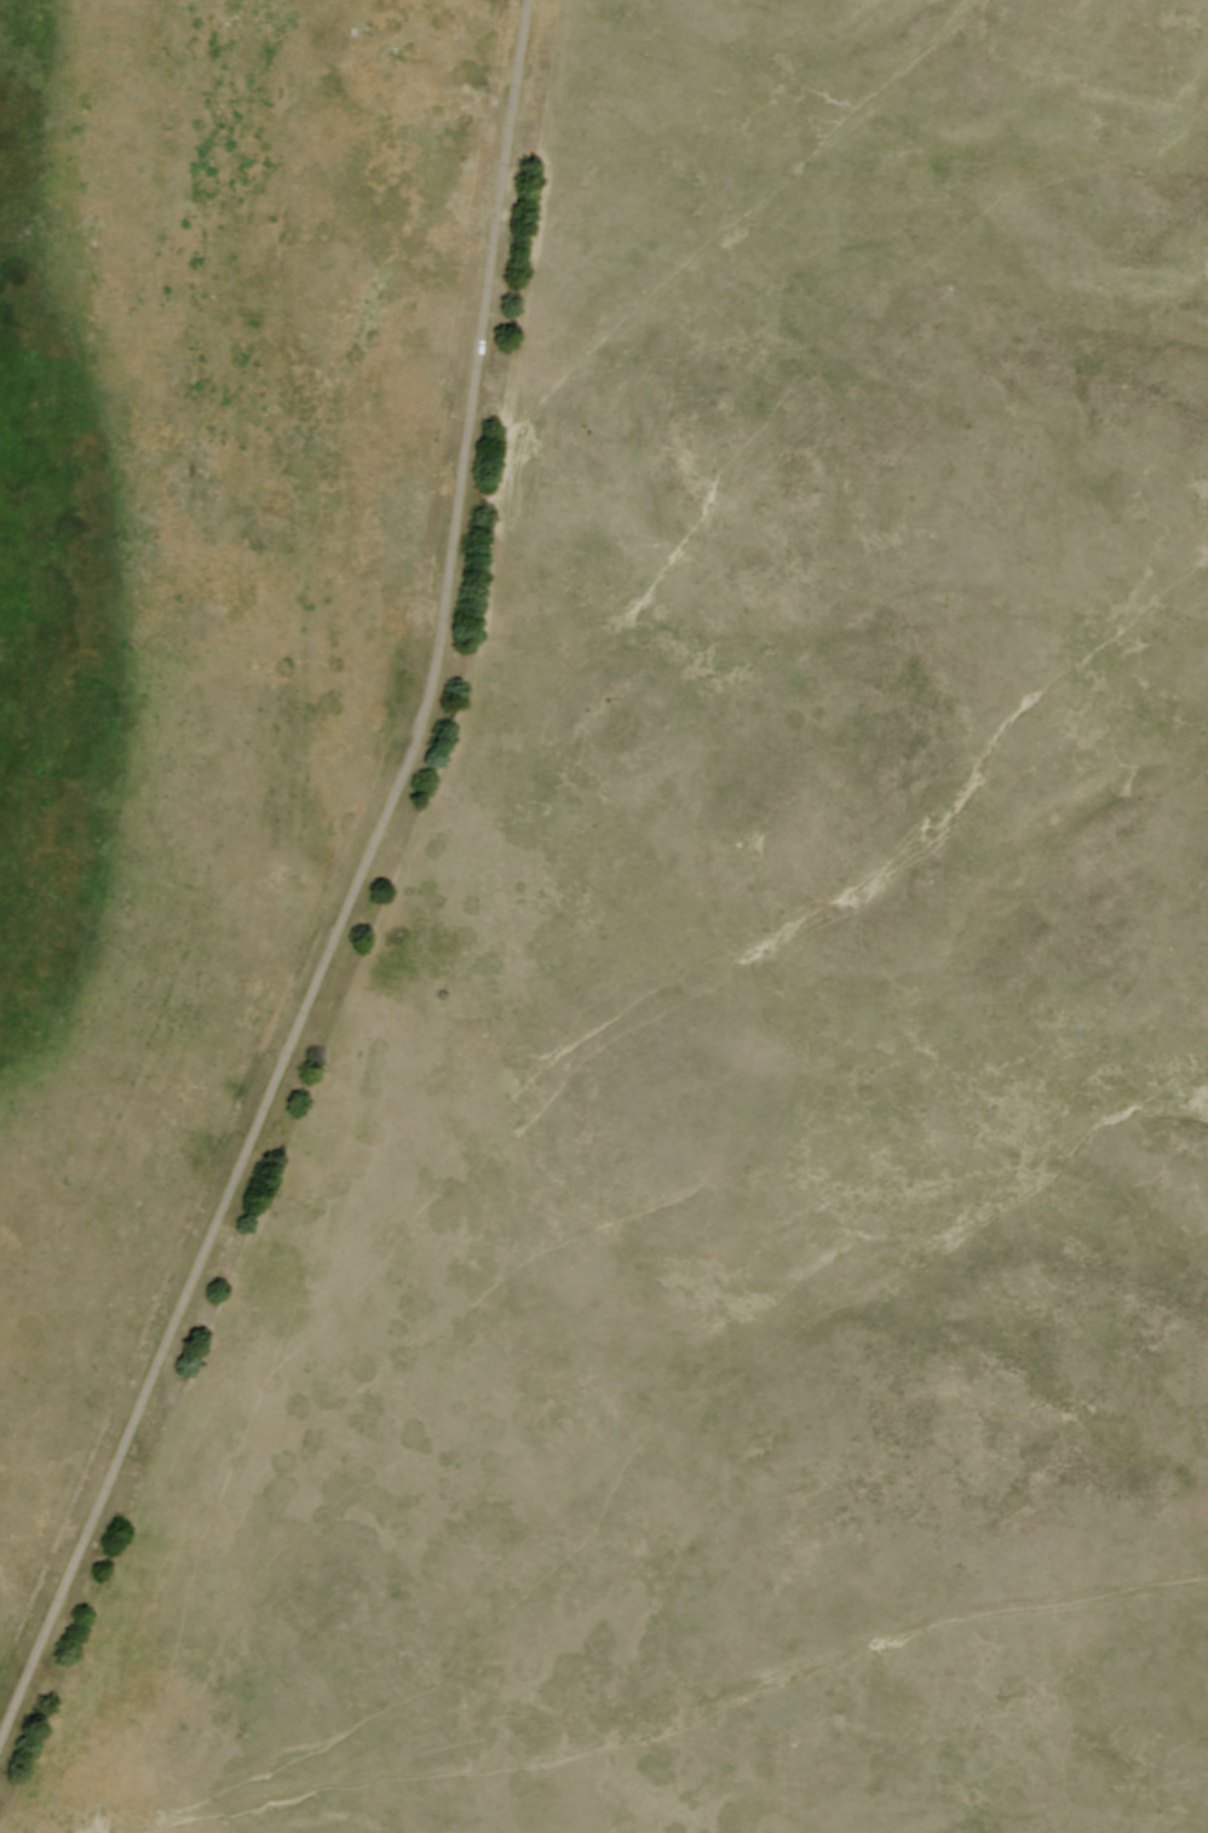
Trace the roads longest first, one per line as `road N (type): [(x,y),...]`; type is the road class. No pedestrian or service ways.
road 1 (tertiary): [(0,1738),(424,708),(528,0)]

